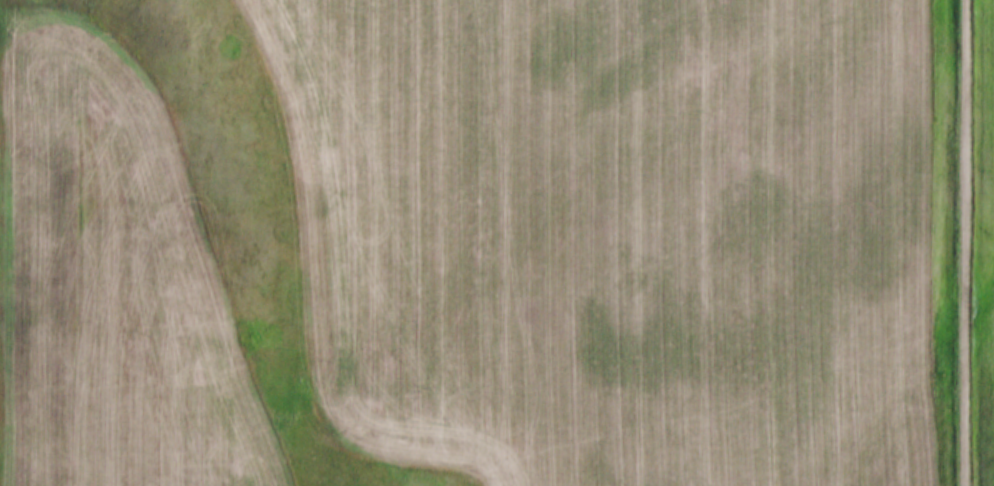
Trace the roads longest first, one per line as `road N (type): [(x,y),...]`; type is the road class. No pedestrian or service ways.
road 1 (track): [(965,0),(965,485)]

